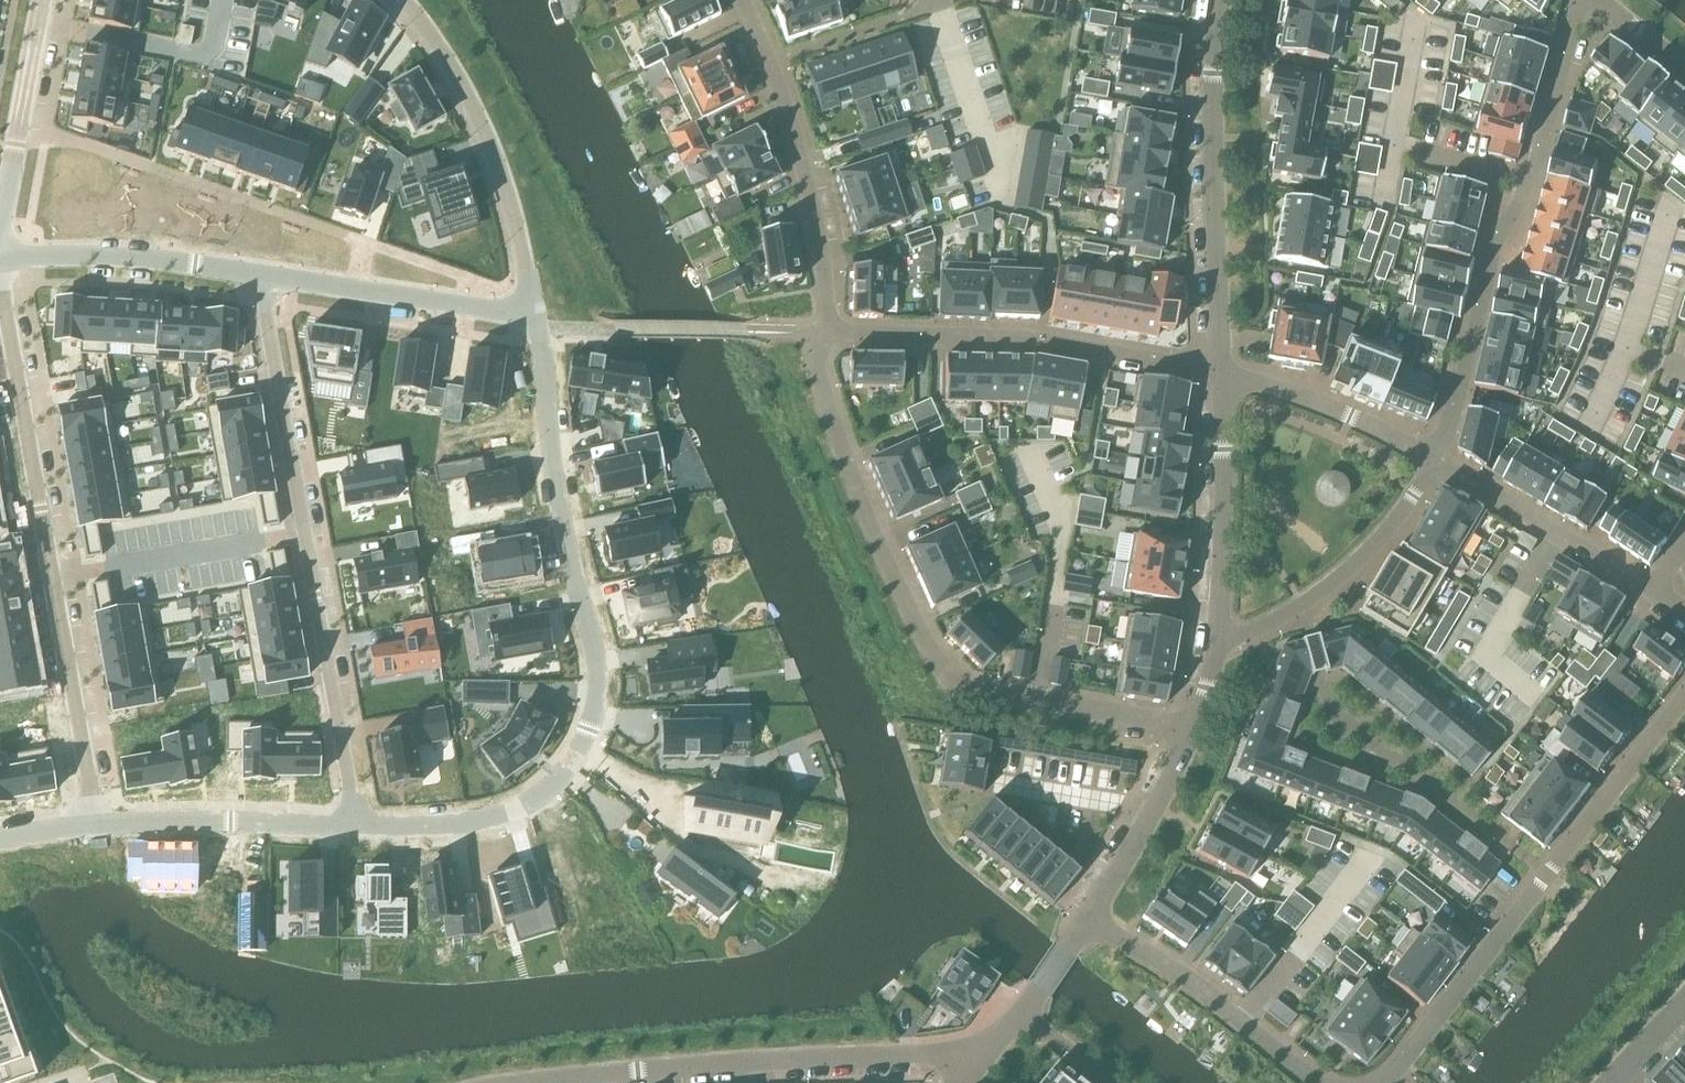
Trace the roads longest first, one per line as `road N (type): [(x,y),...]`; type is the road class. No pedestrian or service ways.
road 1 (residential): [(356,826),(449,825),(500,815),(540,794),(588,730),(595,654),(565,548),(538,322)]
road 2 (residential): [(827,332),(816,367),(845,462),(947,678),(969,689),(1192,730)]
road 3 (residential): [(0,261),(97,824)]
road 4 (residential): [(356,826),(259,275)]
road 5 (residential): [(1684,693),(1381,1082)]
road 6 (residential): [(1435,457),(1496,237),(1532,171),(1581,0)]
road 7 (residential): [(979,1056),(779,1058),(545,1082)]
road 8 (residential): [(1221,374),(1033,338),(827,332)]
road 9 (residential): [(1221,374),(1212,116),(1219,0)]
road 10 (residential): [(538,322),(493,149),(444,56),(402,0)]
road 11 (residential): [(827,332),(805,180),(742,0)]
road 12 (residential): [(1216,646),(1343,576),(1397,526),(1435,457)]
road 13 (residential): [(259,275),(538,322)]
road 14 (residential): [(1315,1082),(1173,967),(1090,918)]
road 15 (residential): [(1216,646),(1221,374)]
road 16 (residential): [(0,258),(151,259),(259,275)]
road 17 (residential): [(97,824),(356,826)]
road 18 (residential): [(44,0),(0,255)]
road 19 (residential): [(1435,457),(1653,591)]
road 20 (residential): [(1221,374),(1351,415),(1435,457)]
road 21 (residential): [(1090,918),(1192,730)]

